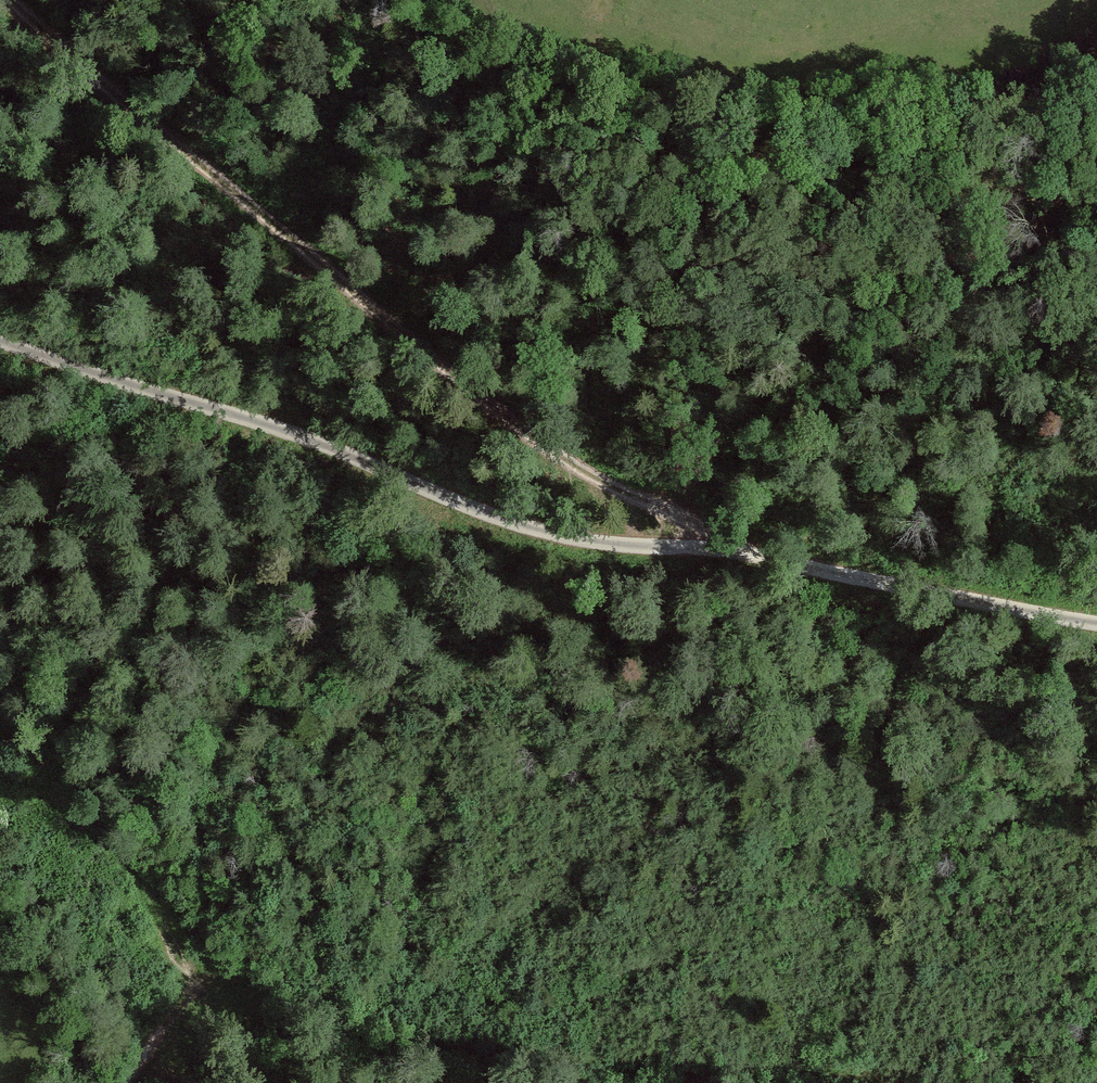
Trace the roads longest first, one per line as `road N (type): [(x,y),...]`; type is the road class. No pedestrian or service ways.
road 1 (track): [(1096,248),(912,464),(835,527),(743,553),(736,569),(550,633),(392,639),(405,663),(385,676),(258,680),(282,720),(200,728),(0,713)]
road 2 (track): [(0,340),(313,441),(523,527),(609,544),(743,553),(1096,624)]
road 3 (track): [(743,553),(540,442),(11,0)]
road 4 (track): [(189,980),(222,973),(279,981),(378,1019),(543,1061),(778,1082)]
road 5 (track): [(0,736),(35,753),(64,816),(103,841),(173,935),(189,980)]

